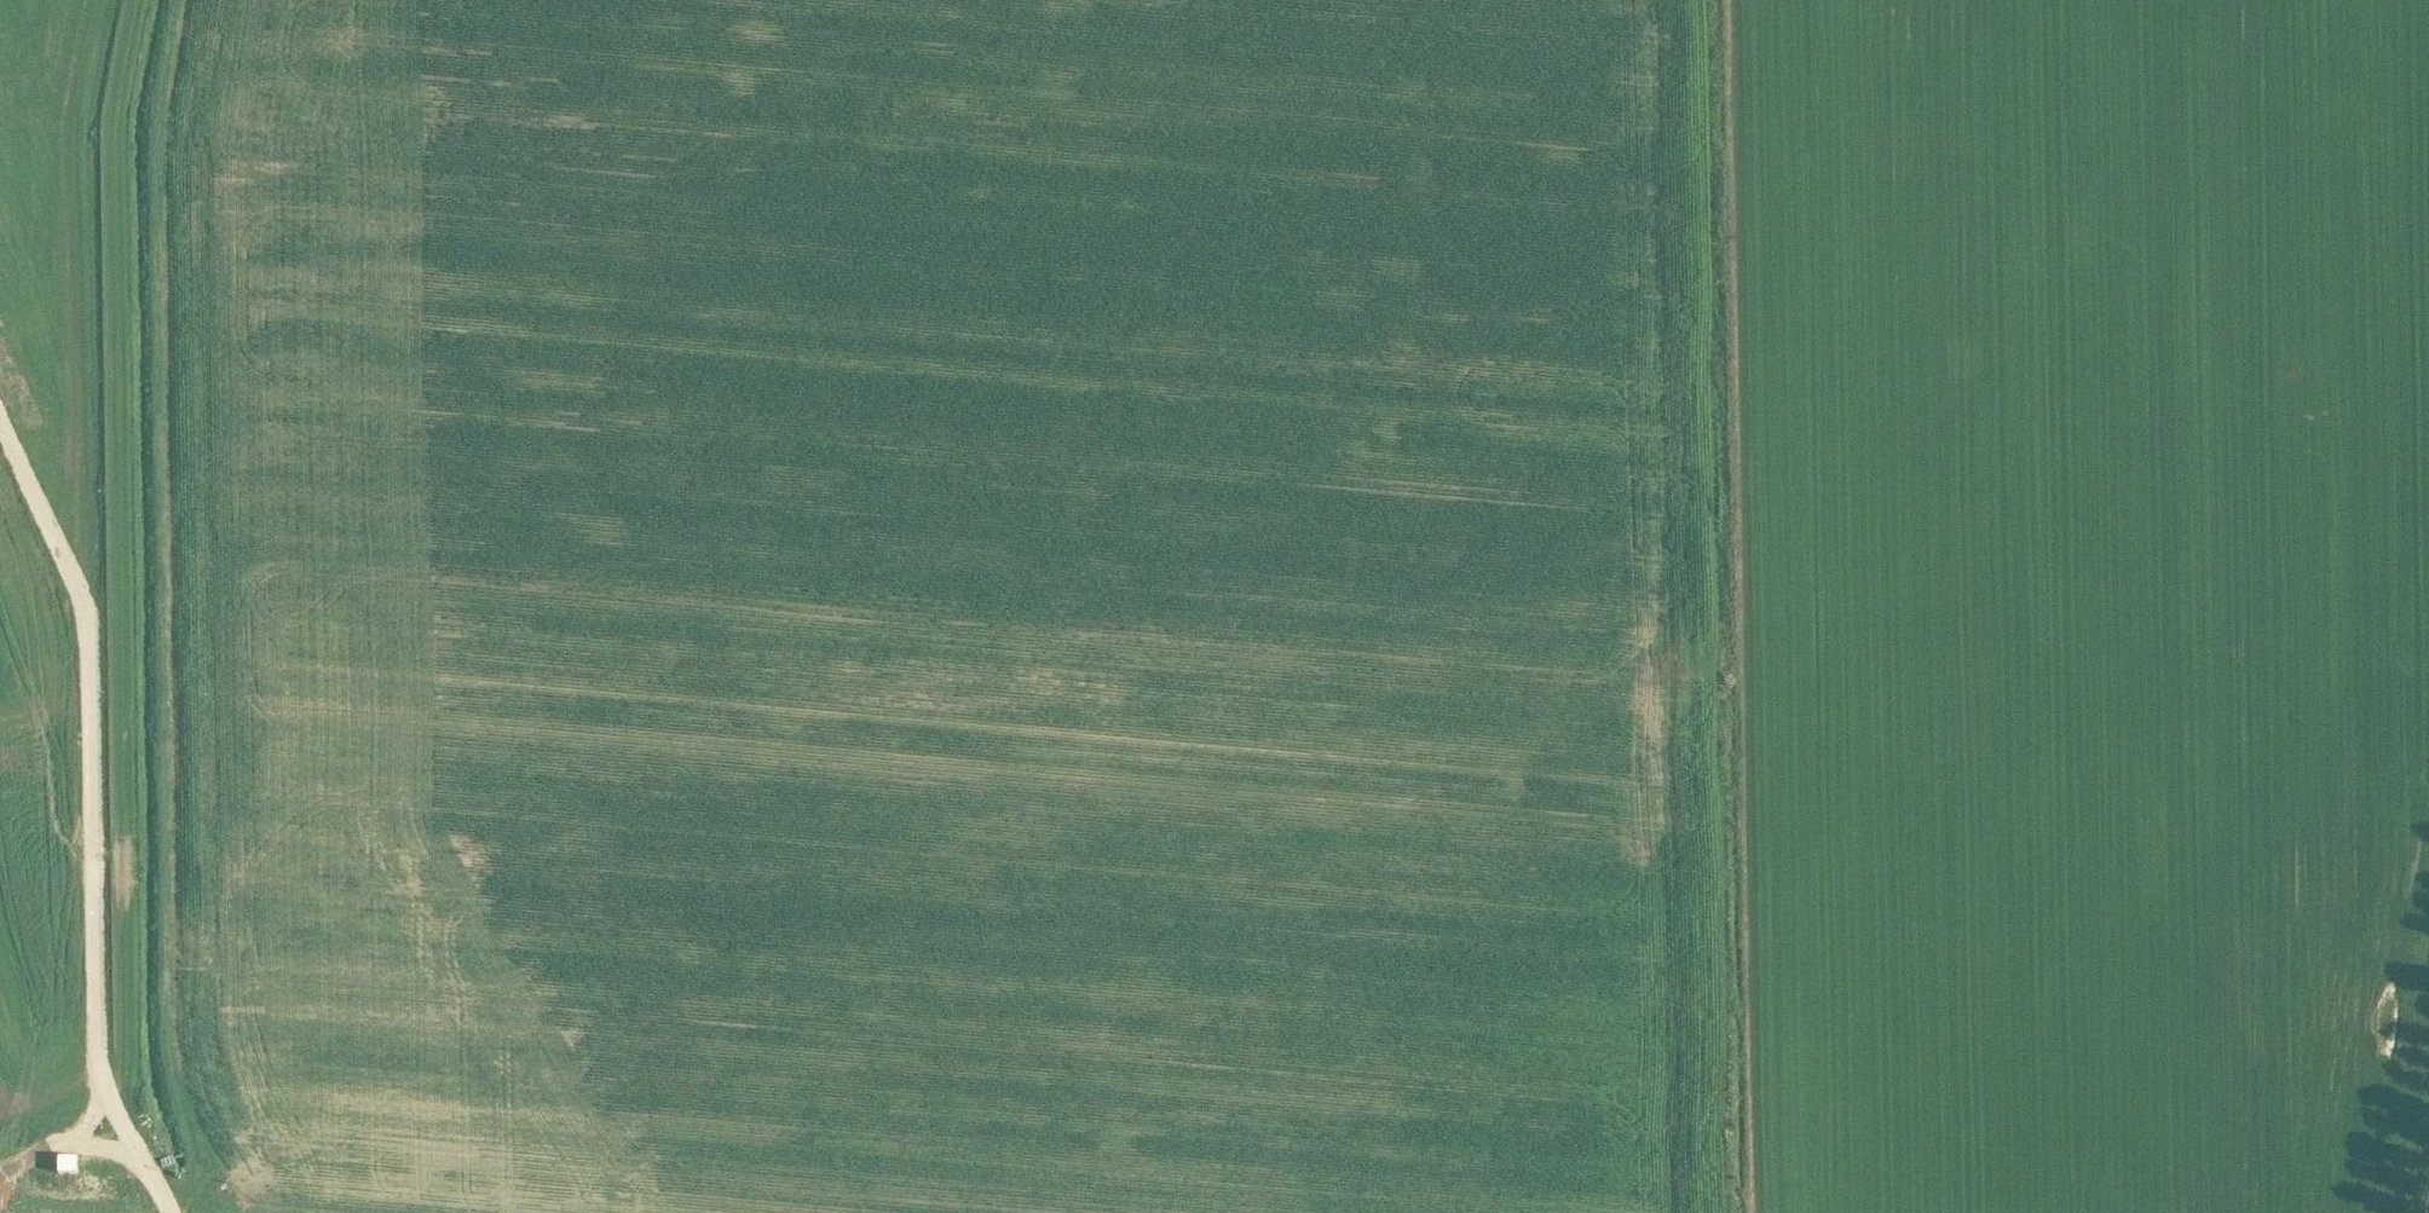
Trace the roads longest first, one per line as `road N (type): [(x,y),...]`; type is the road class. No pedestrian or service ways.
road 1 (track): [(2270,1190),(2250,0)]
road 2 (track): [(2256,303),(2428,300)]

